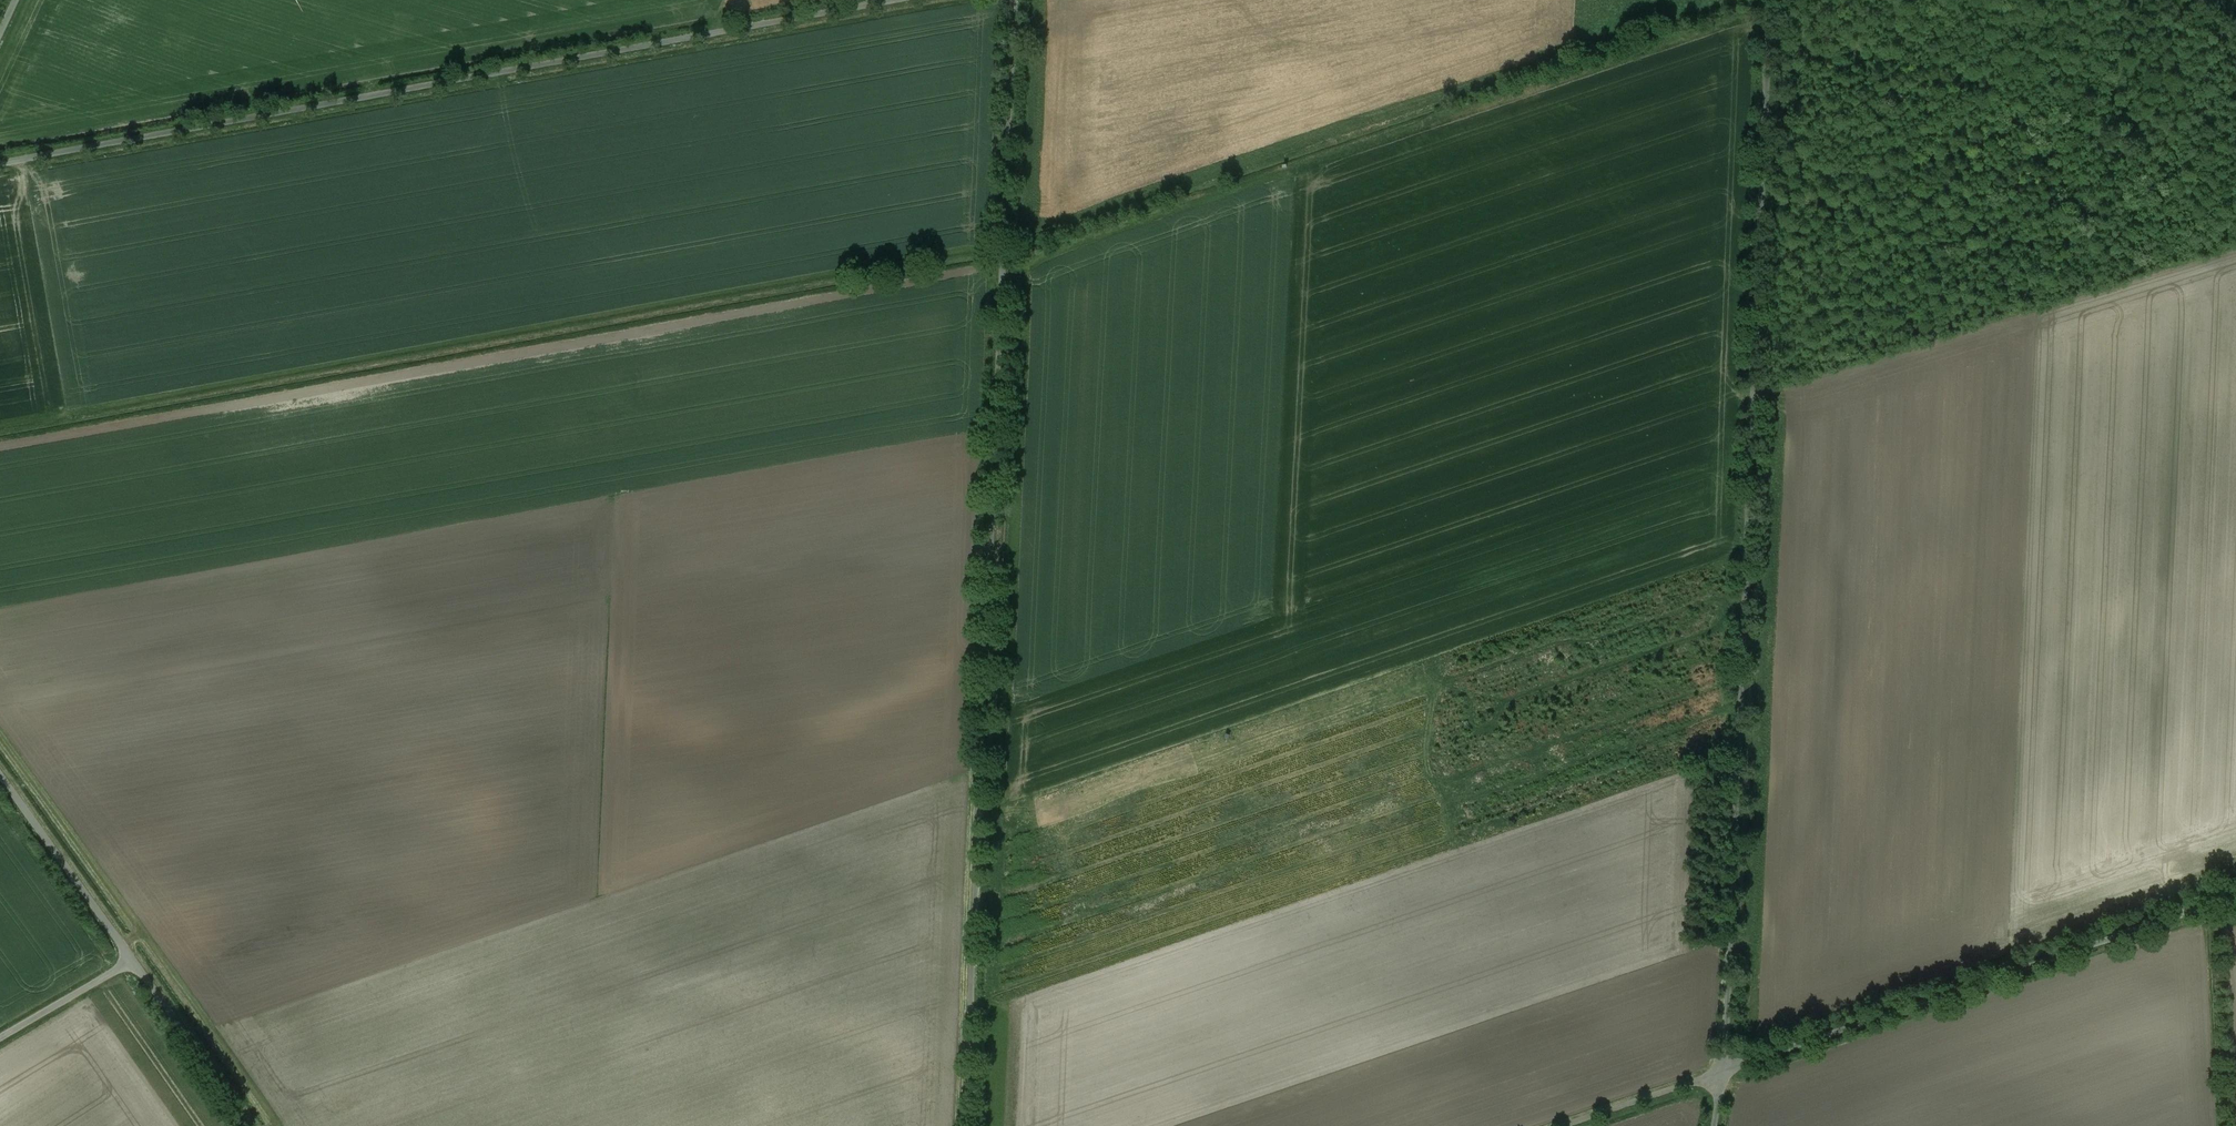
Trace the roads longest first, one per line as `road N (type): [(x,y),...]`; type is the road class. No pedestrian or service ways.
road 1 (unclassified): [(1012,0),(965,1125)]
road 2 (unclassified): [(1723,1073),(1769,0)]
road 3 (unclassified): [(0,164),(903,0)]
road 4 (track): [(990,534),(1515,370)]
road 5 (unclassified): [(2235,898),(1723,1073)]
road 6 (track): [(0,715),(342,652)]
road 7 (unclassified): [(0,783),(126,961)]
road 8 (unclassified): [(126,961),(244,1125)]
road 9 (unclassified): [(1723,1073),(1565,1125)]
road 10 (unclassified): [(0,1036),(126,961)]

